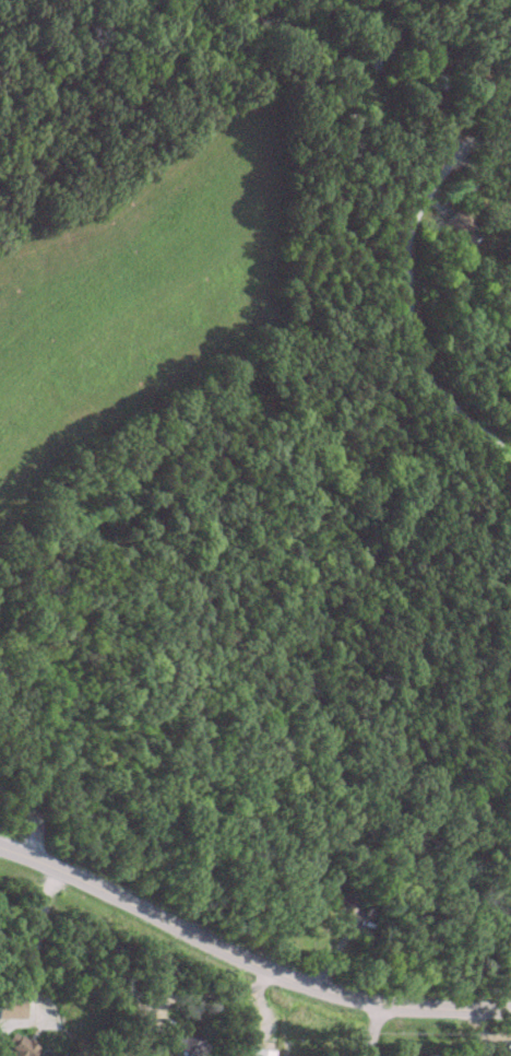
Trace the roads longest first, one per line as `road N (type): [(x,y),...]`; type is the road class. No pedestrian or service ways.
road 1 (tertiary): [(510,1009),(361,1000),(284,976),(0,849)]
road 2 (residential): [(487,139),(452,149),(420,191),(408,321),(423,373),(510,451)]
road 3 (residential): [(268,971),(248,993),(176,993),(151,1002),(125,1055)]

